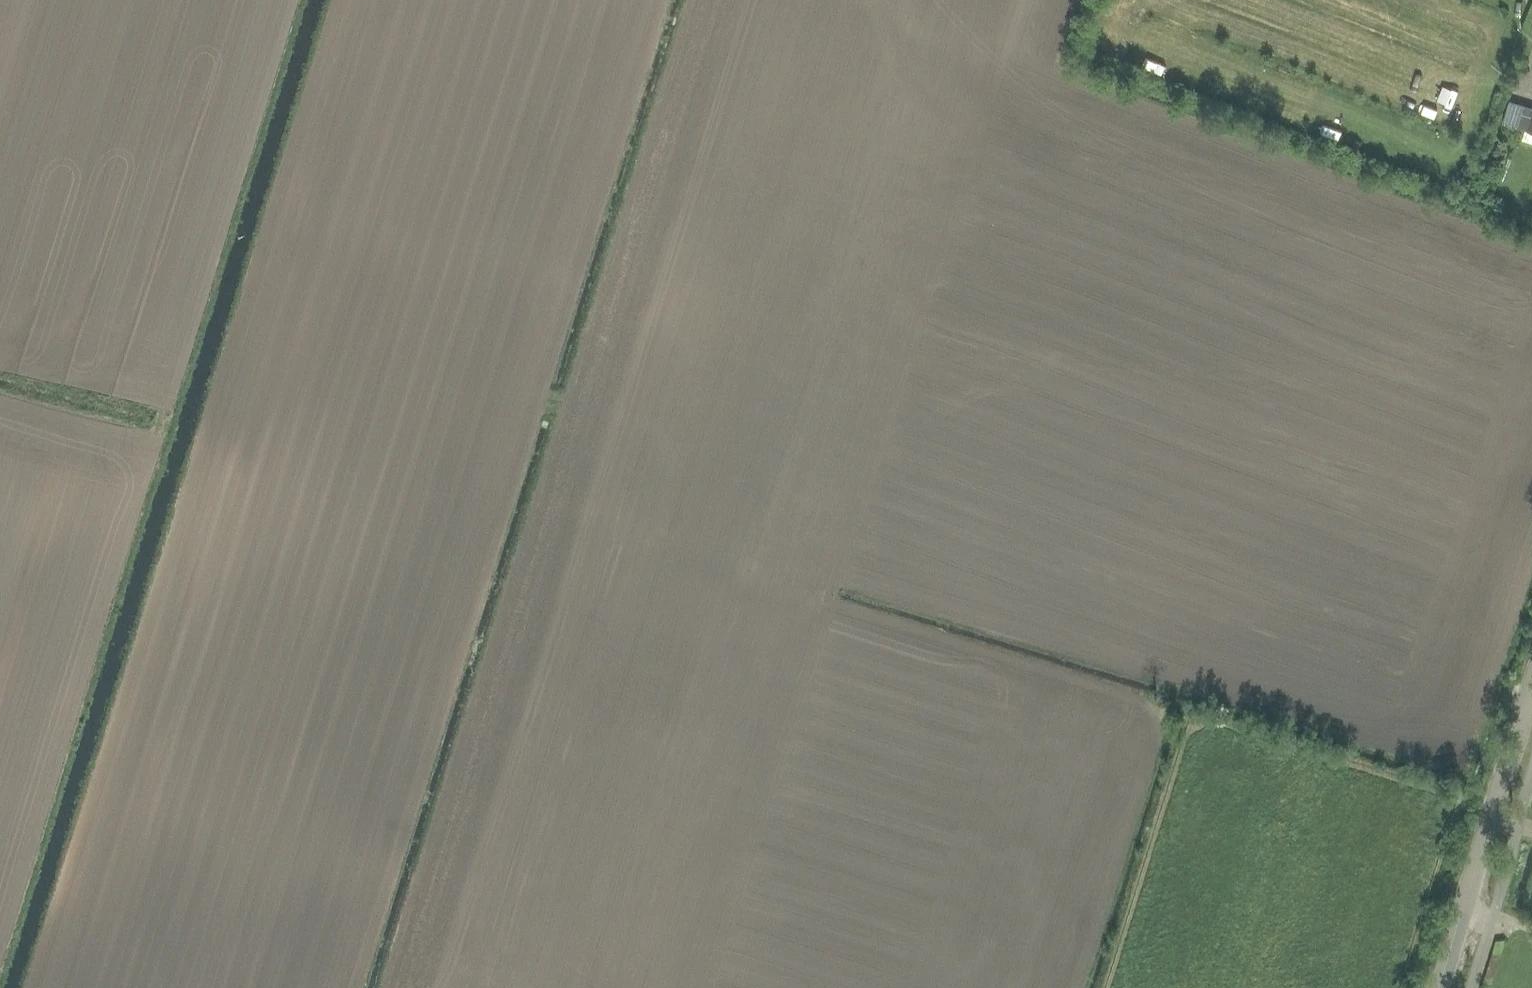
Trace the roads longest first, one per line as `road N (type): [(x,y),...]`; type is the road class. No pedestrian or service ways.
road 1 (tertiary): [(1437,987),(1531,684)]

